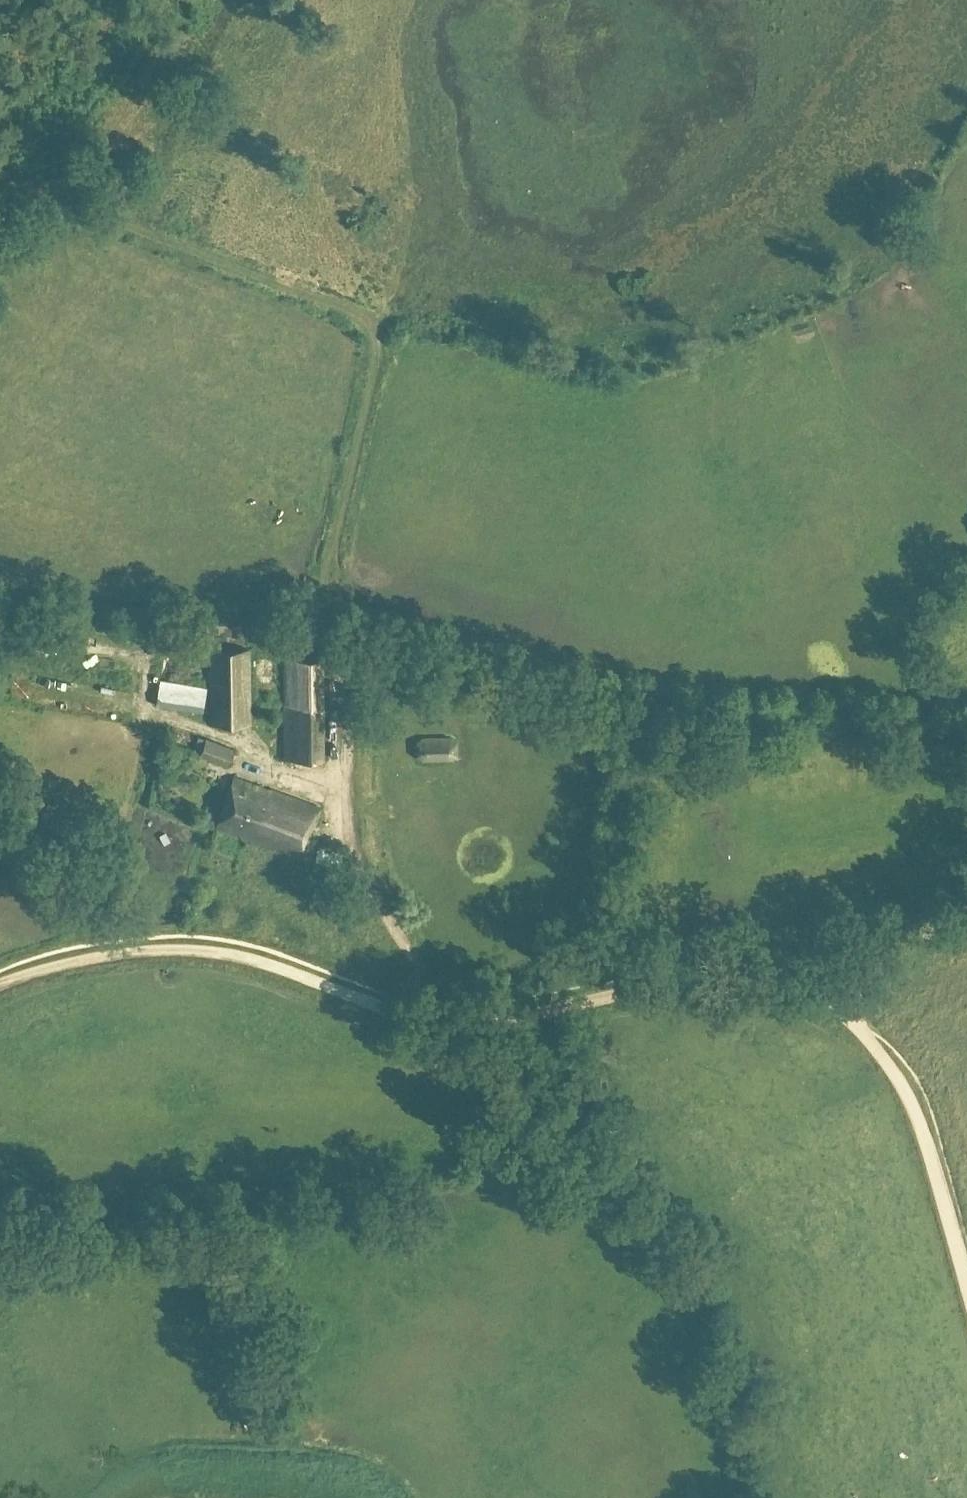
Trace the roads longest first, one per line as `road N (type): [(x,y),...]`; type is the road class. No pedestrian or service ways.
road 1 (track): [(0,164),(361,319),(376,333),(379,353),(328,613),(360,858),(428,978),(469,1016)]
road 2 (track): [(0,985),(125,953),(211,951),(415,1020),(469,1016)]
road 3 (track): [(469,1016),(705,977),(751,978),(834,1006)]
road 4 (track): [(834,1006),(906,1086),(966,1286)]
road 5 (track): [(834,1006),(889,956),(966,909)]

